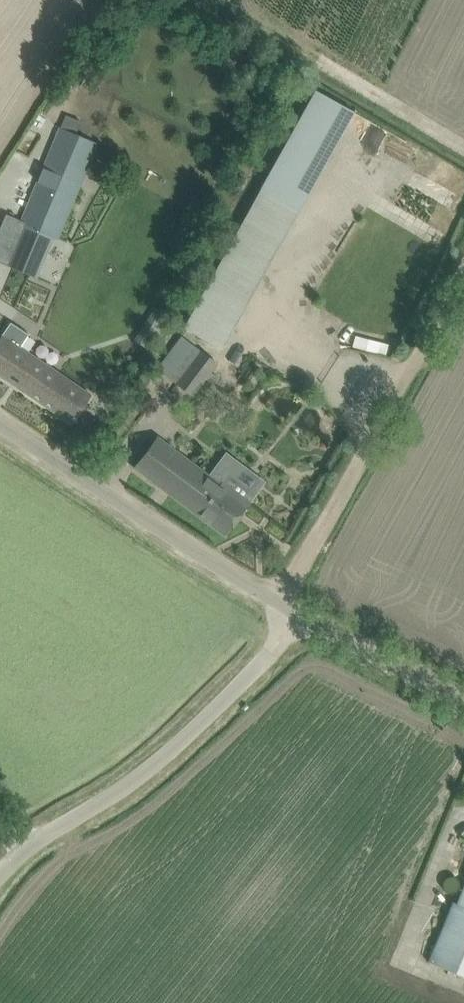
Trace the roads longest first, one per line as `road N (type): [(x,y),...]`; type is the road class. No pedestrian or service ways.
road 1 (unclassified): [(0,882),(170,760),(300,617)]
road 2 (track): [(278,602),(463,290)]
road 3 (unclassified): [(300,617),(0,430)]
road 4 (unclassified): [(463,698),(300,617)]

